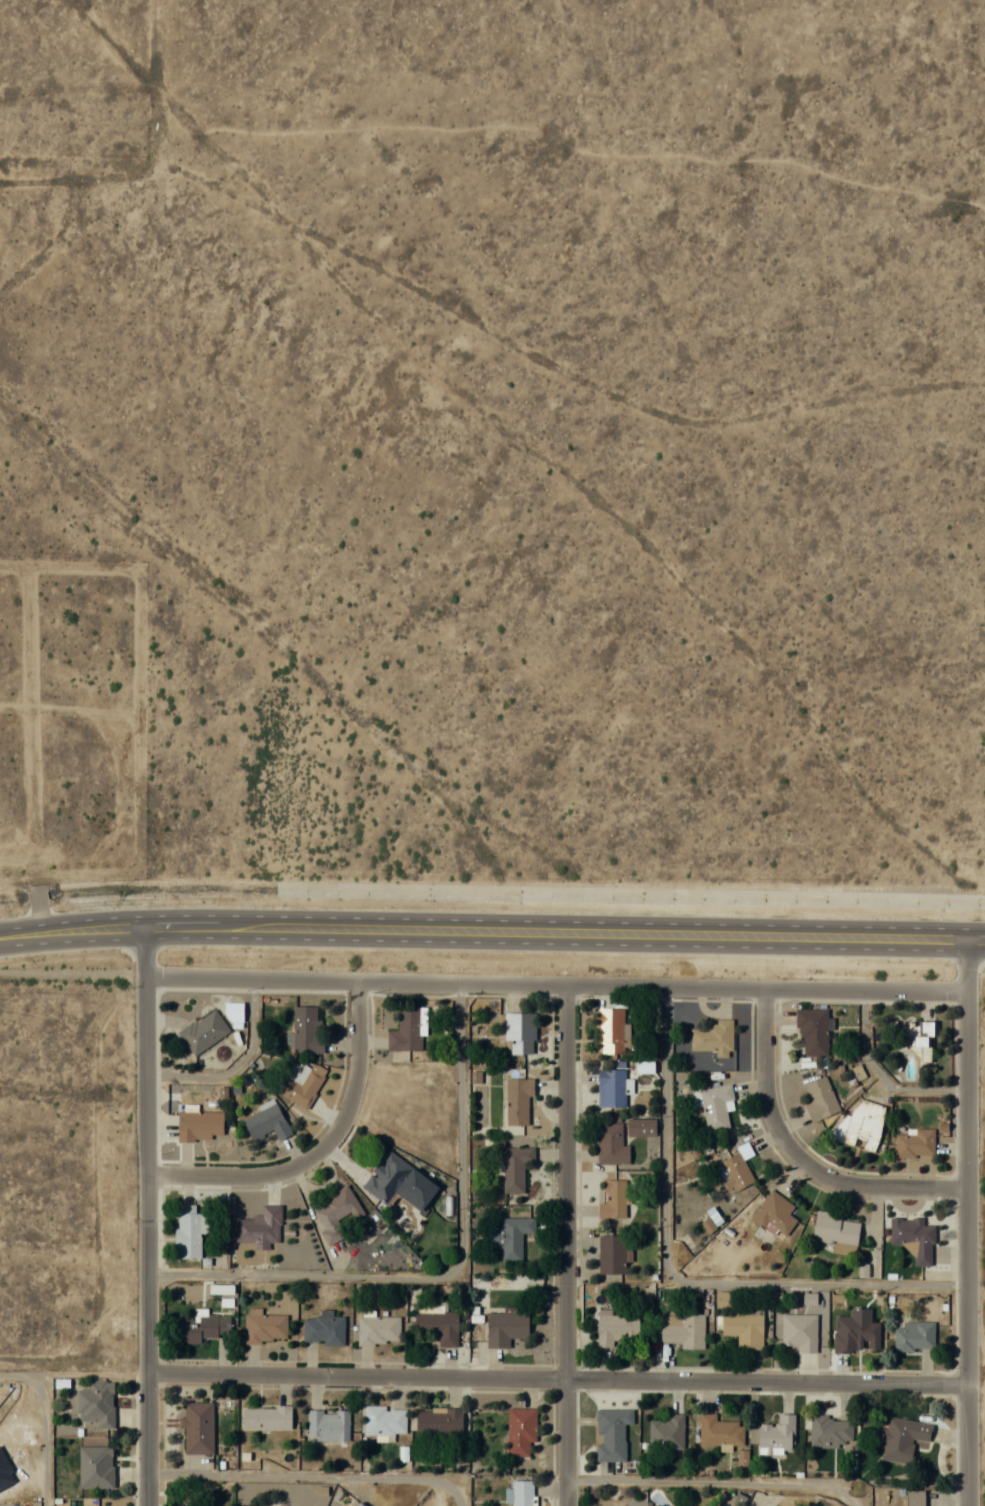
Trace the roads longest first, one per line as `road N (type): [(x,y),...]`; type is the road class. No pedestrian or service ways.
road 1 (secondary): [(970,934),(190,924),(0,939)]
road 2 (track): [(984,385),(926,386),(706,424),(673,418),(598,389),(300,231),(178,176)]
road 3 (residential): [(970,994),(147,979)]
road 4 (residential): [(147,1372),(970,1384)]
road 5 (residential): [(147,1505),(147,926)]
road 6 (tertiary): [(971,1505),(970,934)]
road 7 (residential): [(569,1505),(565,985)]
road 8 (residential): [(357,980),(354,1093),(330,1142),(280,1173),(146,1176)]
road 9 (residential): [(764,988),(767,1104),(790,1149),(810,1168),(863,1186),(969,1190)]
road 10 (track): [(151,0),(150,41),(178,176)]

